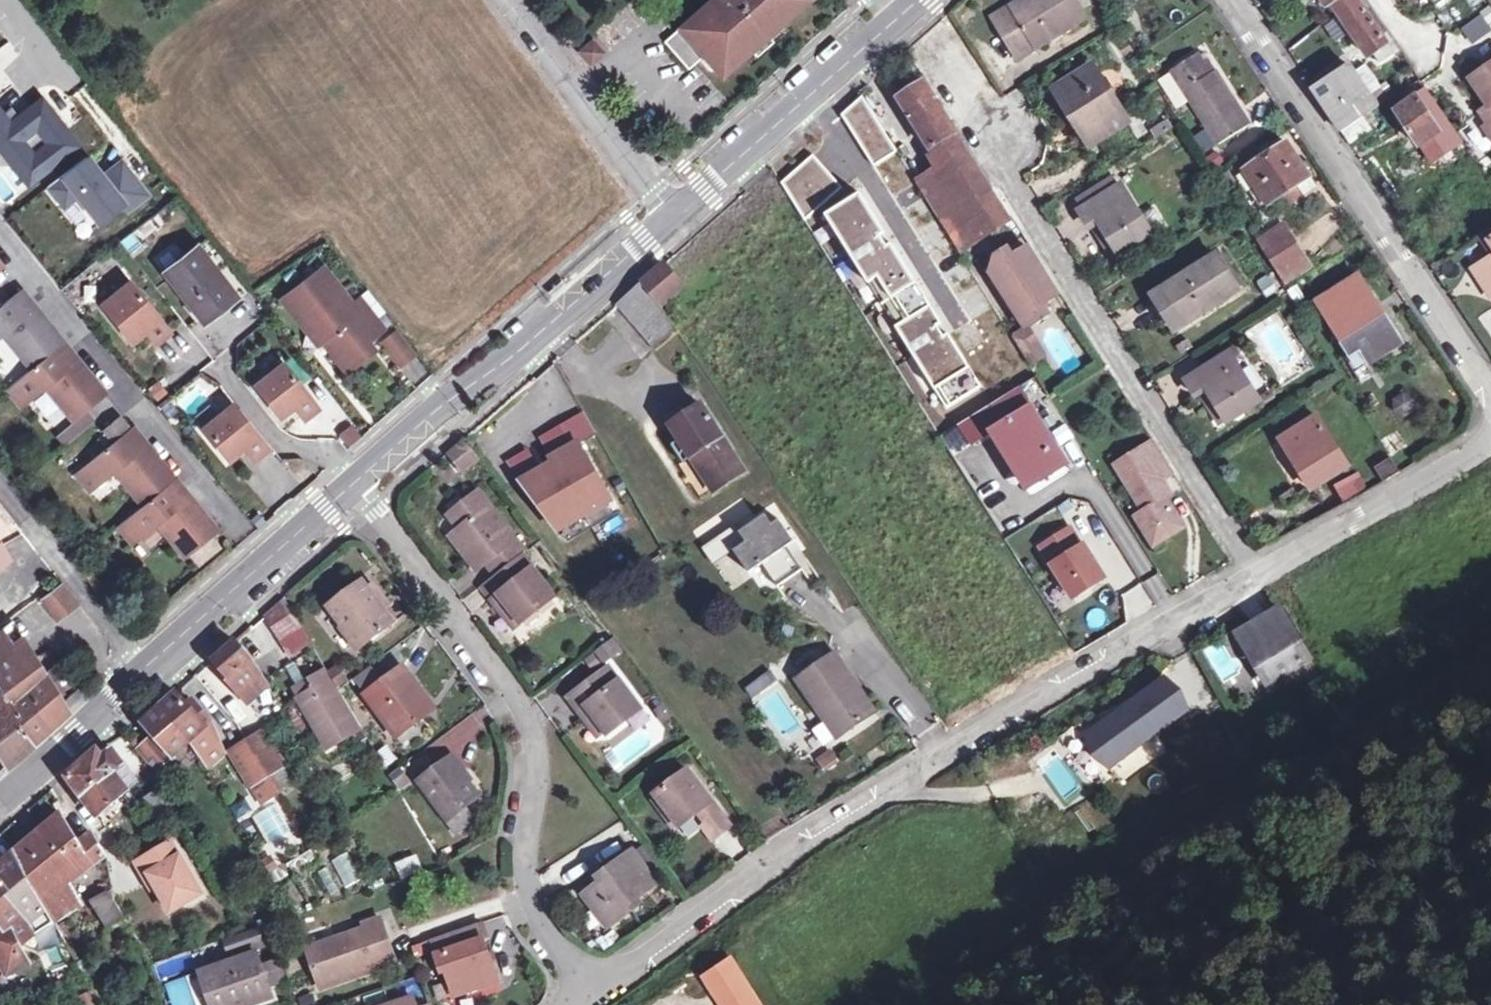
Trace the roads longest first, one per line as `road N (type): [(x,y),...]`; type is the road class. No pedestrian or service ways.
road 1 (residential): [(351,485),(527,727),(529,792),(515,886),(528,924),(590,1001)]
road 2 (residential): [(590,1001),(809,842),(1056,688)]
road 3 (residential): [(979,121),(1247,573)]
road 4 (secondary): [(0,799),(351,485)]
road 5 (residential): [(1235,0),(1490,386)]
road 6 (secondary): [(351,485),(669,220)]
road 7 (residential): [(0,239),(234,522)]
road 8 (secondary): [(669,220),(894,18)]
road 9 (residential): [(1056,688),(904,443)]
road 10 (residential): [(1247,573),(1490,431)]
road 11 (residential): [(507,0),(669,220)]
road 12 (residential): [(1056,688),(1247,573)]
road 13 (residential): [(221,370),(284,448),(330,456),(351,485)]

